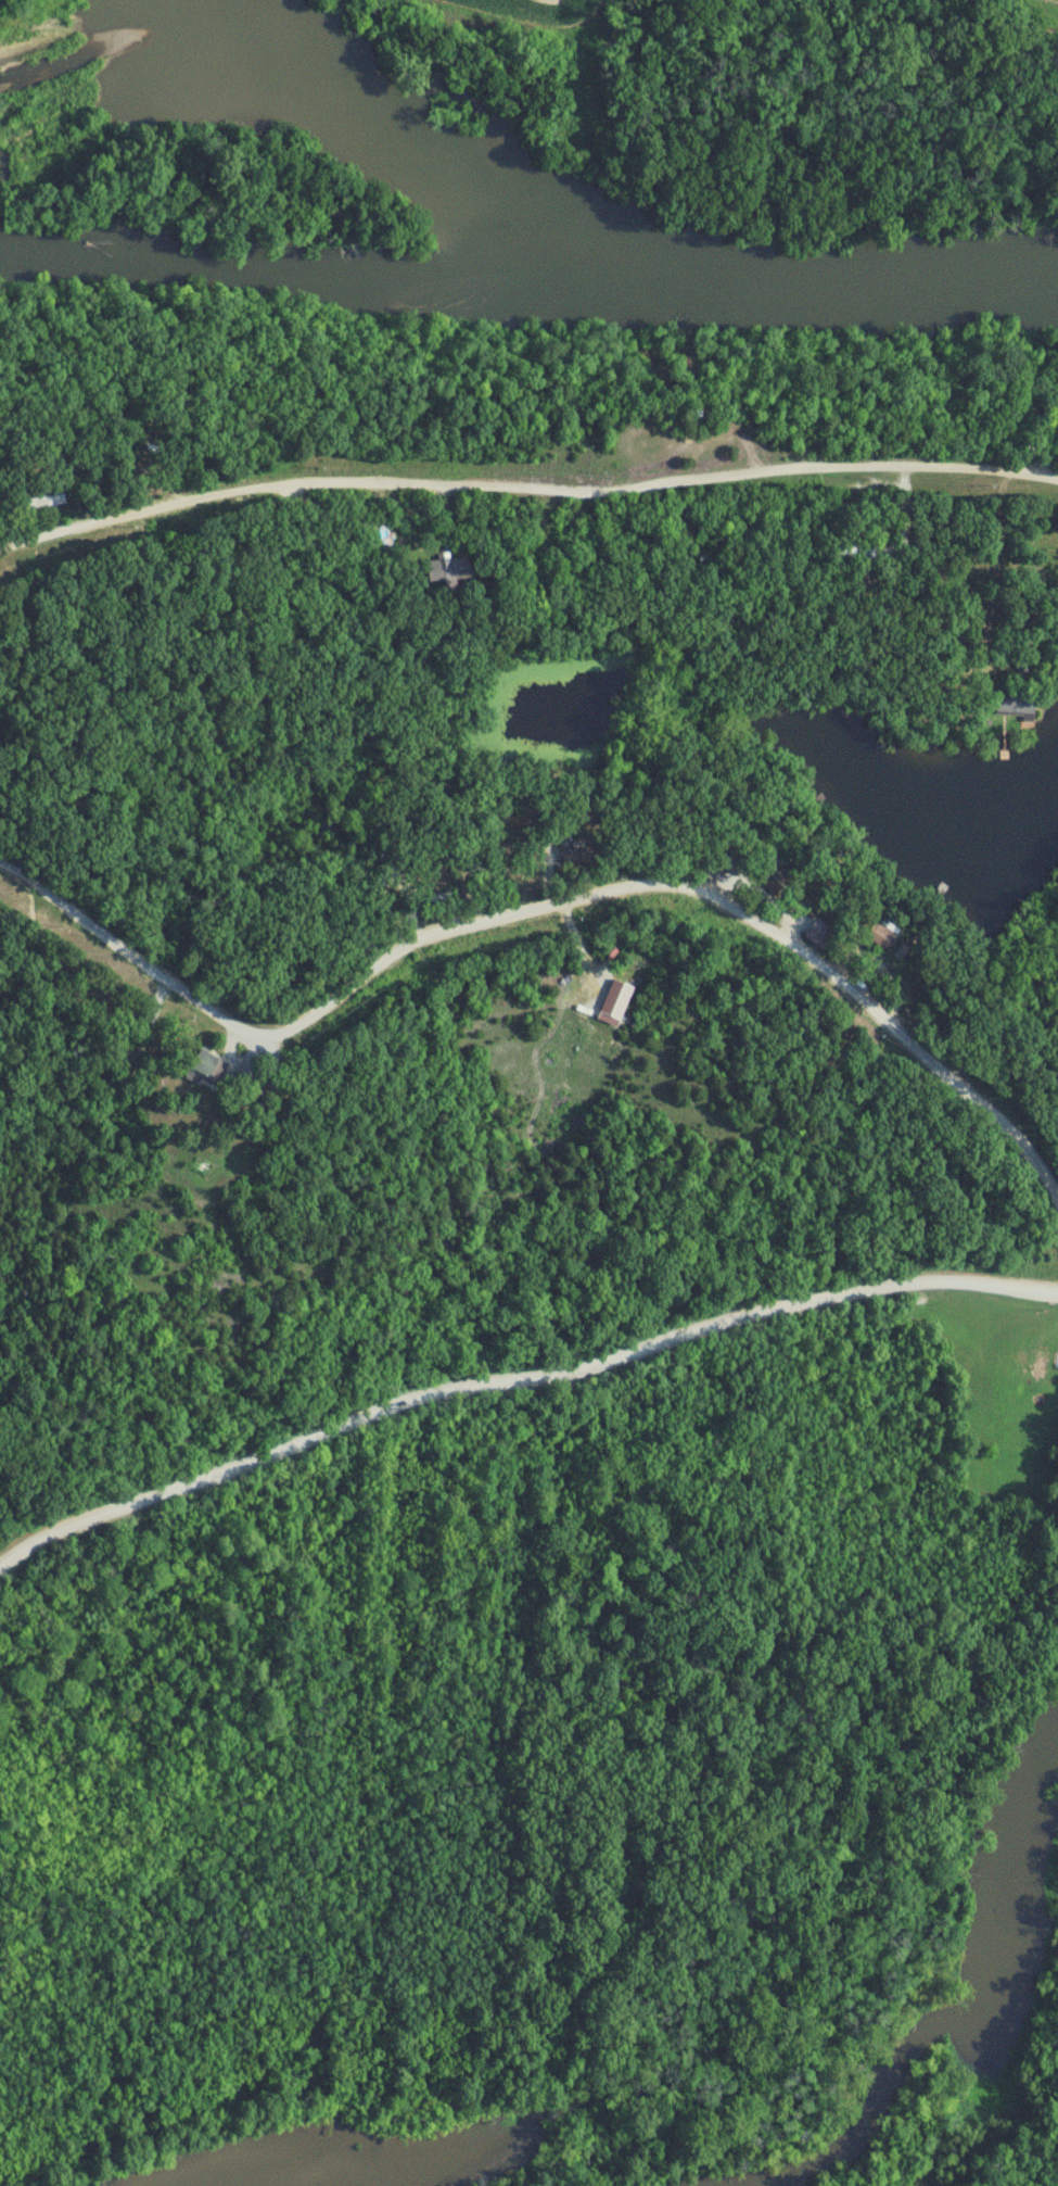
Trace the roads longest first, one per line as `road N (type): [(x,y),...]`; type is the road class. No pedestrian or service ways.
road 1 (residential): [(1057,1202),(1007,1126),(801,951),(693,889),(648,885),(496,918),(383,960),(299,1022),(250,1034),(0,861)]
road 2 (residential): [(0,1569),(41,1537),(262,1465),(411,1403),(565,1376),(761,1315),(927,1280),(1057,1292)]
road 3 (residential): [(1057,476),(992,465),(884,464),(651,484),(252,484),(0,552)]

